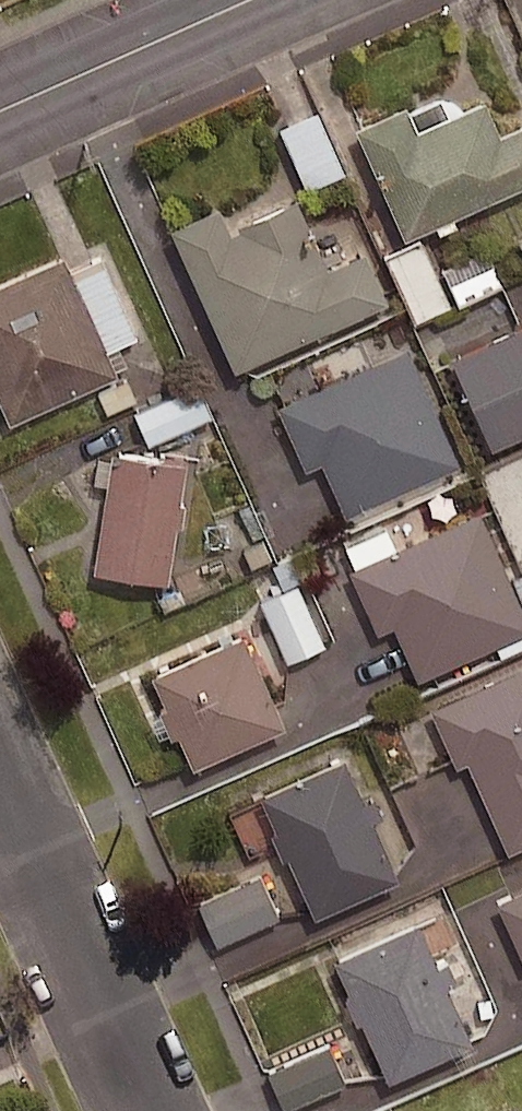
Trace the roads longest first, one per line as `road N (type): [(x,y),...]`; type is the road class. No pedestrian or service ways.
road 1 (residential): [(148,1110),(0,780)]
road 2 (secondary): [(0,111),(248,0)]

